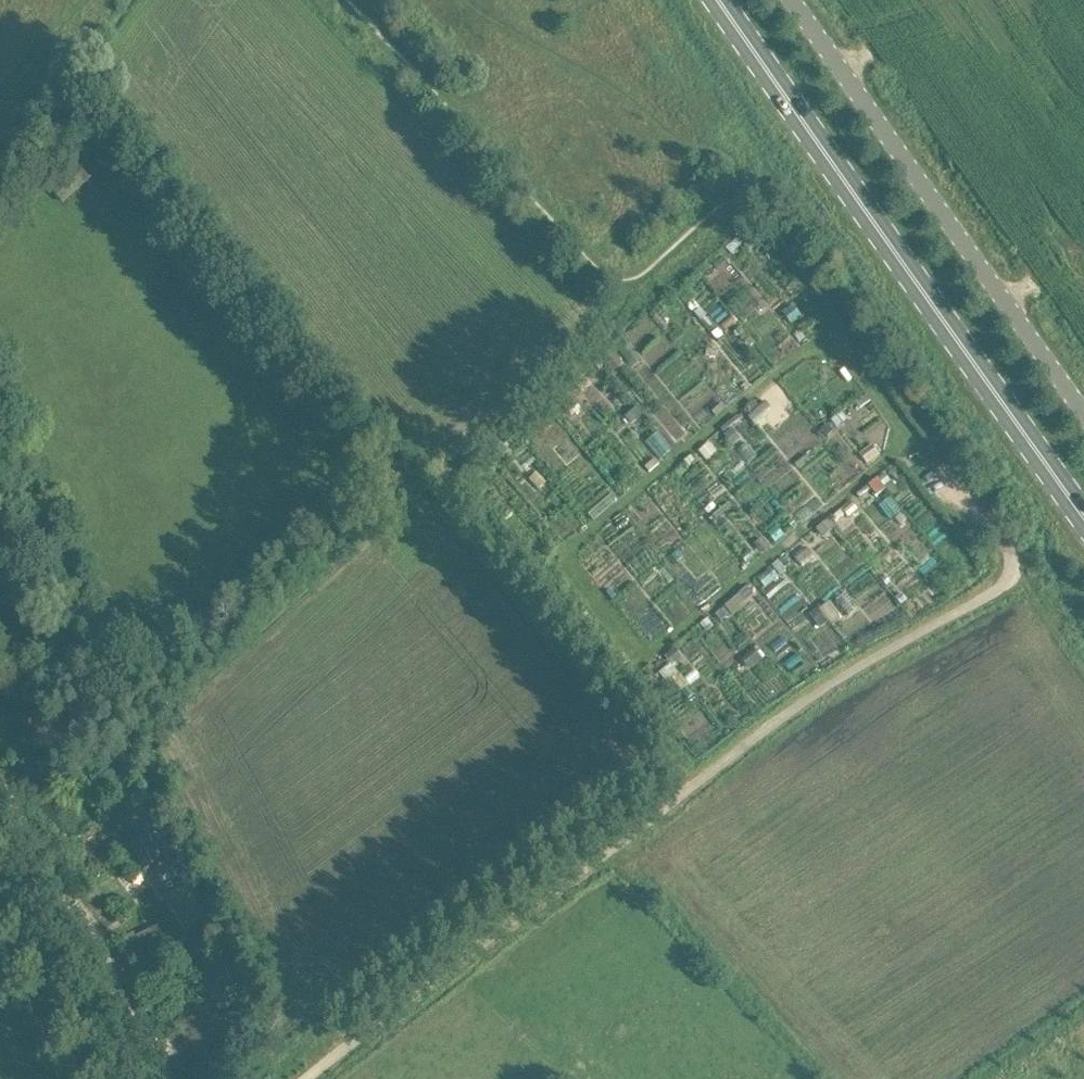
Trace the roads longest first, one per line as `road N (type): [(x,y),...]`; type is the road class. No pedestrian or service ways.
road 1 (unclassified): [(299,1078),(767,727),(1018,568),(1008,545)]
road 2 (secondary): [(1083,517),(725,0)]
road 3 (unclassified): [(803,0),(1083,411)]
road 4 (track): [(693,785),(419,466)]

